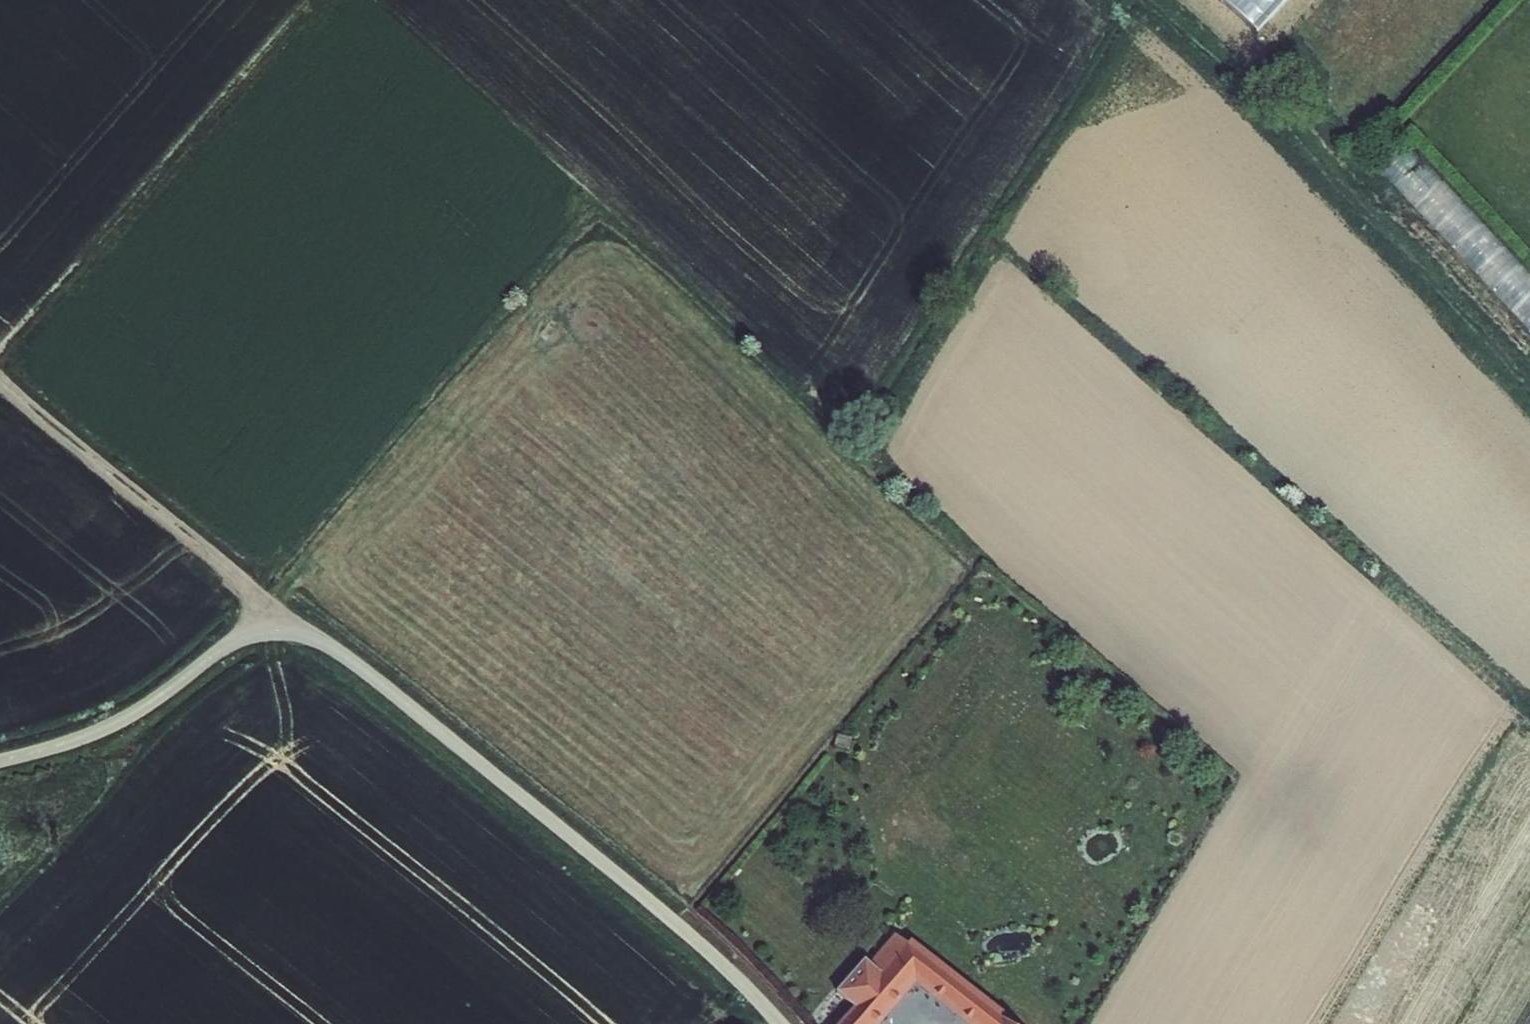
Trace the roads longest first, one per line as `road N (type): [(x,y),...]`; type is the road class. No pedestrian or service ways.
road 1 (unclassified): [(781,1023),(677,922),(345,654),(307,631),(271,628)]
road 2 (track): [(271,628),(238,577),(0,379)]
road 3 (unclassified): [(0,758),(111,723),(237,639),(271,628)]

